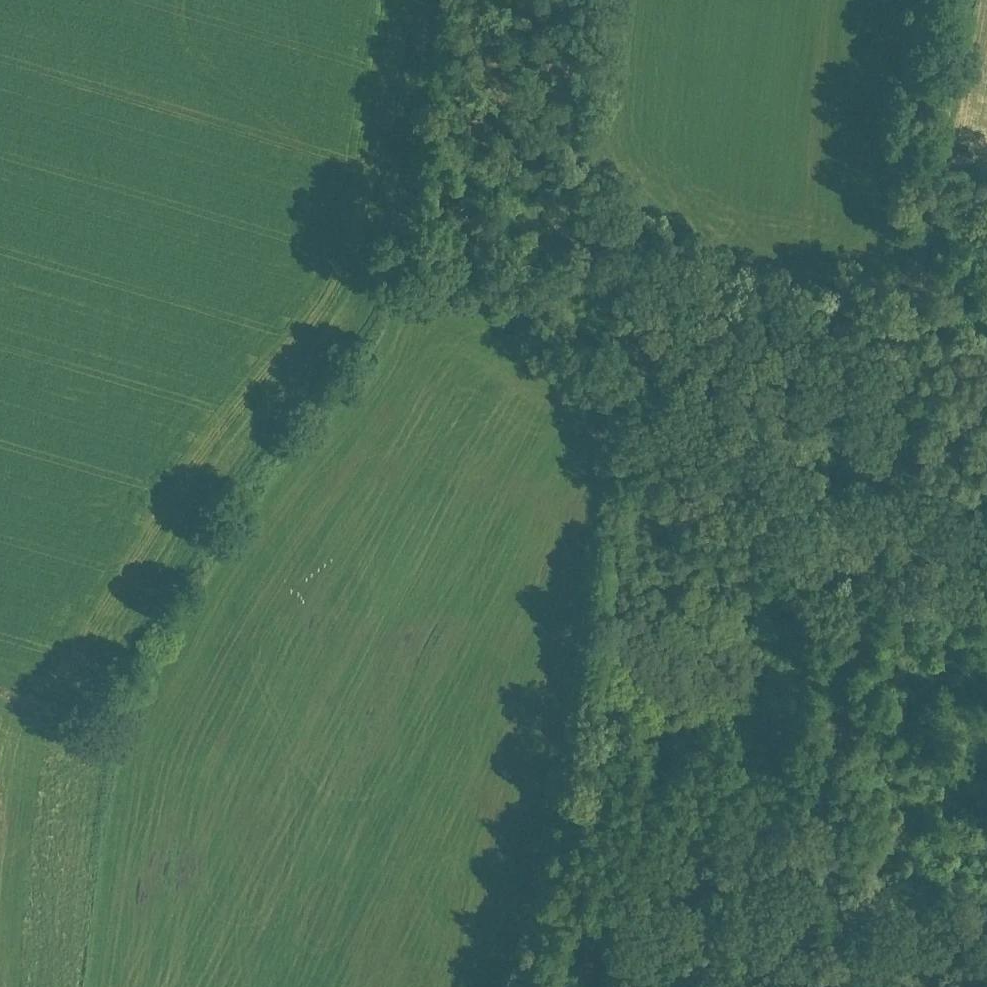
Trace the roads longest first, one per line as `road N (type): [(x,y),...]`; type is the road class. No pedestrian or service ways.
road 1 (unclassified): [(858,986),(831,911),(830,724),(958,0)]

